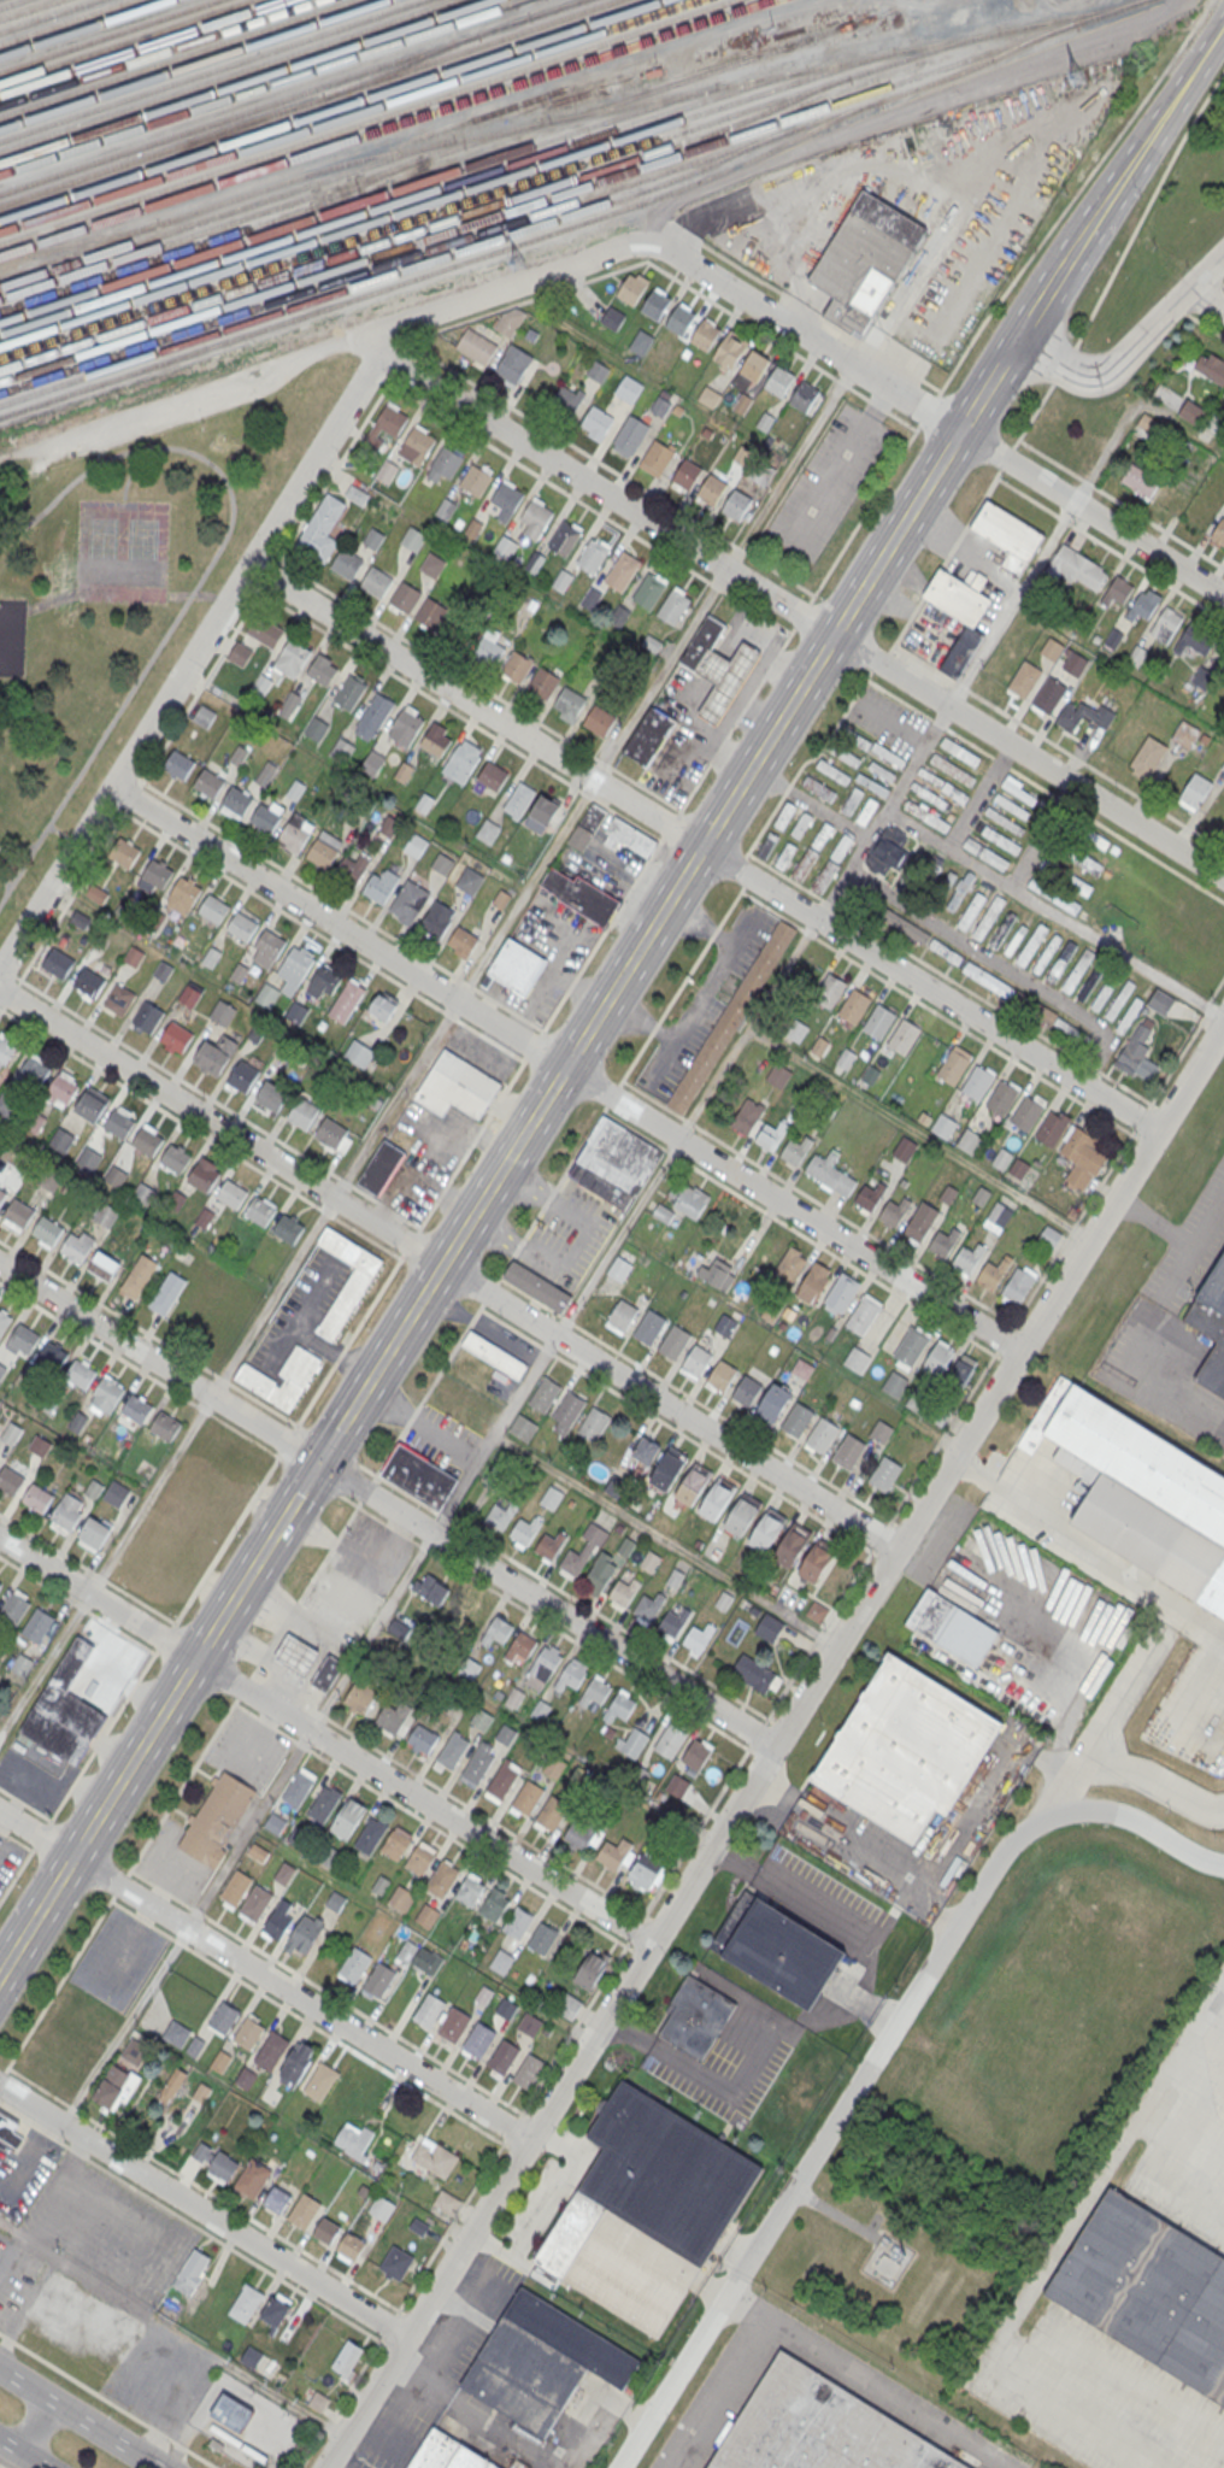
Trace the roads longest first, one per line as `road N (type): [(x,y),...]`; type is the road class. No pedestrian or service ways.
road 1 (secondary): [(1096,216),(0,1973)]
road 2 (residential): [(1223,1021),(323,2467)]
road 3 (residential): [(1159,1128),(248,565)]
road 4 (residential): [(1019,1352),(111,787)]
road 5 (residential): [(899,1547),(0,987)]
road 6 (residential): [(1223,875),(378,353)]
road 7 (residential): [(1223,1867),(1110,1814),(1059,1815),(1019,1835),(619,2467)]
road 8 (residential): [(777,1743),(0,1265)]
road 9 (residential): [(654,1939),(0,1536)]
road 10 (residential): [(378,353),(0,968)]
road 11 (residential): [(1223,597),(645,245)]
road 12 (residential): [(530,2138),(0,1808)]
road 13 (residential): [(405,2339),(0,2088)]
road 14 (residential): [(645,245),(396,325),(378,353)]
road 15 (residential): [(1223,254),(1098,376),(1072,374),(1018,339)]
road 16 (secondary): [(1223,20),(1096,216)]
road 17 (secondary): [(163,2467),(0,2371)]

